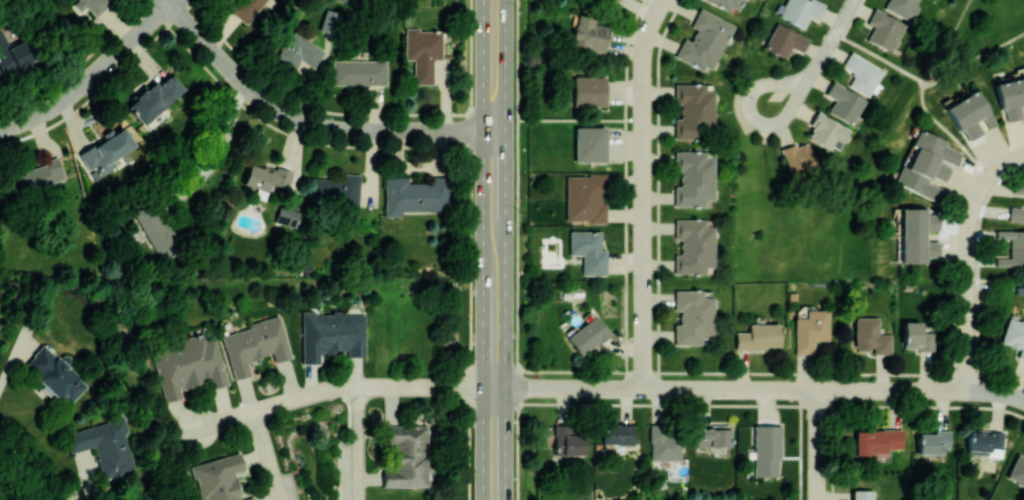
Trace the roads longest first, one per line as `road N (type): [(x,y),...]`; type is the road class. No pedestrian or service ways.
road 1 (residential): [(494,386),(945,391)]
road 2 (residential): [(165,0),(248,88),(306,123),(350,131),(494,131)]
road 3 (residential): [(494,386),(334,389),(198,428)]
road 4 (residential): [(966,391),(971,218),(992,176),(1023,155)]
road 5 (secondary): [(494,499),(494,278)]
road 6 (residential): [(0,127),(66,96),(168,3)]
road 7 (residential): [(644,225),(644,388)]

